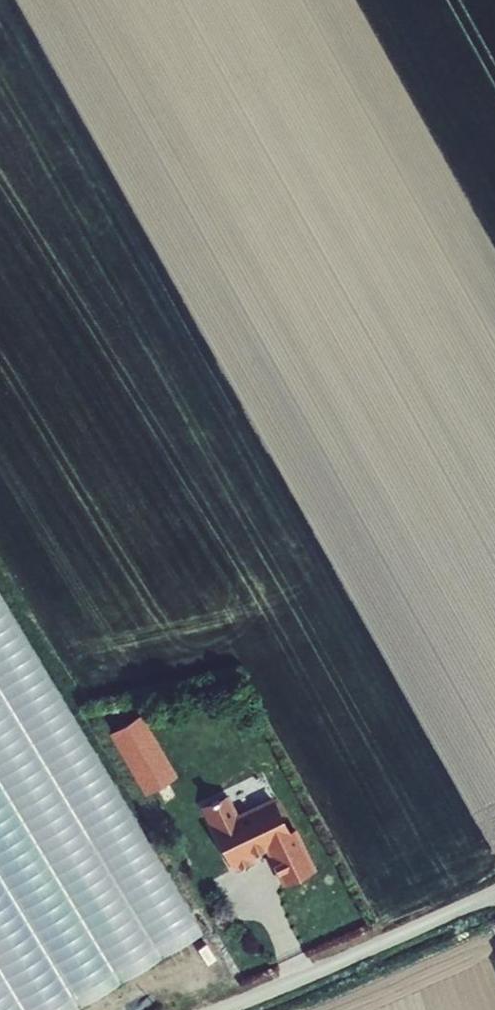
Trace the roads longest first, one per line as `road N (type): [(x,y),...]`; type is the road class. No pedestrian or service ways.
road 1 (unclassified): [(218,1009),(494,893)]

